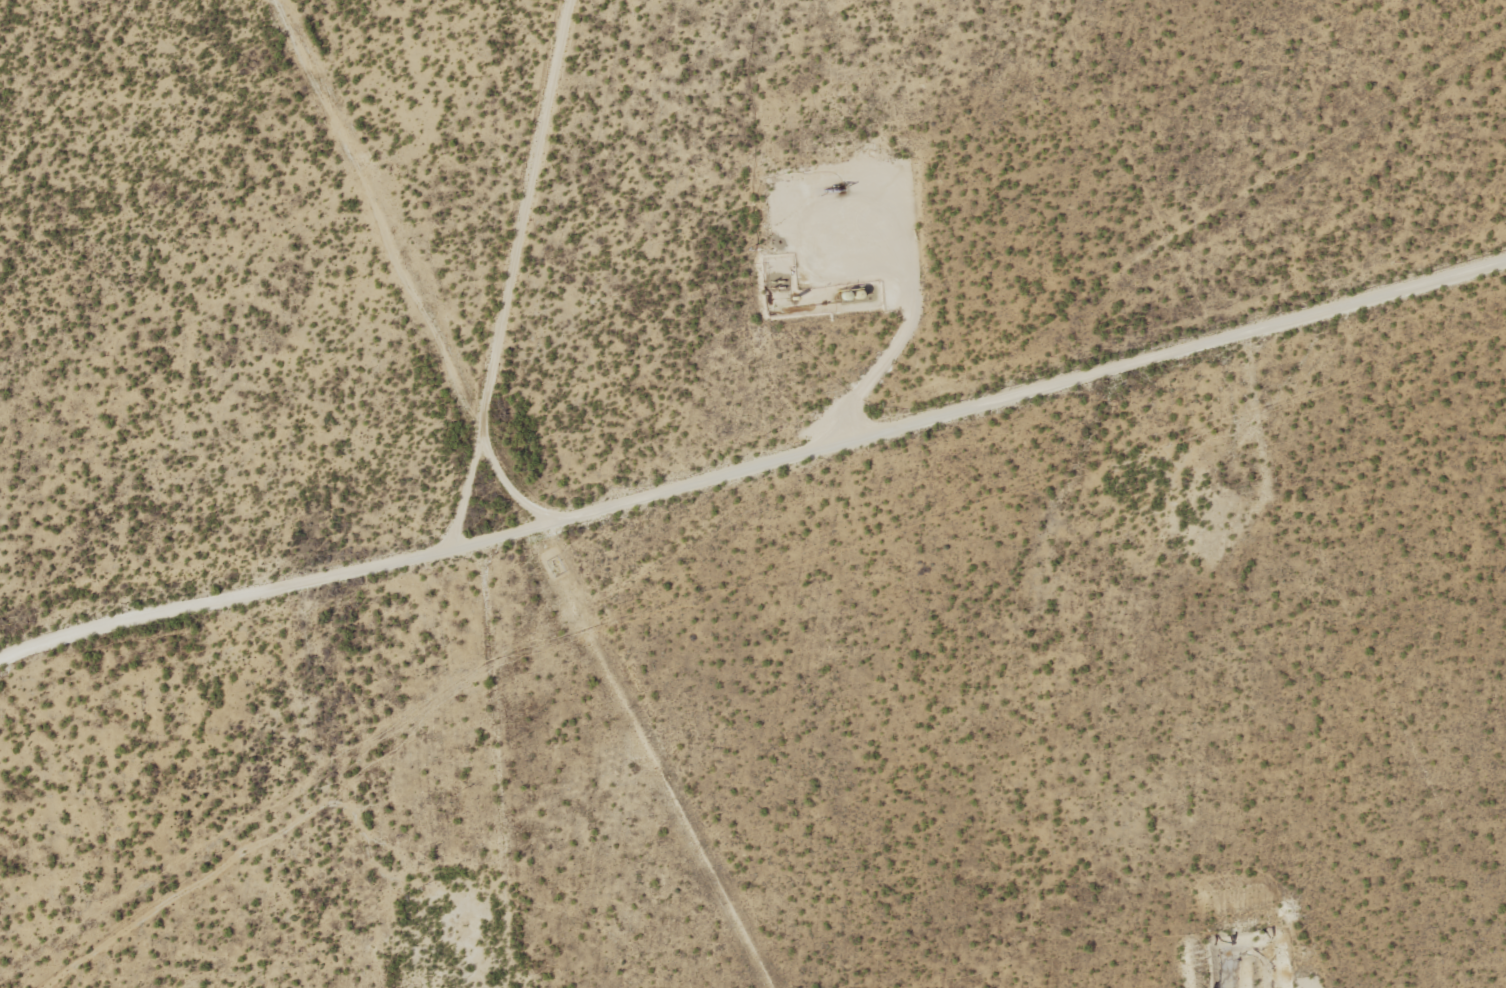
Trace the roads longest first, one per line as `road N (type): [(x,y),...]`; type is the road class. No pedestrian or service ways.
road 1 (residential): [(0,658),(68,632),(480,542),(1505,257)]
road 2 (track): [(480,542),(471,507),(496,350),(572,0)]
road 3 (track): [(963,408),(798,251),(555,66)]

